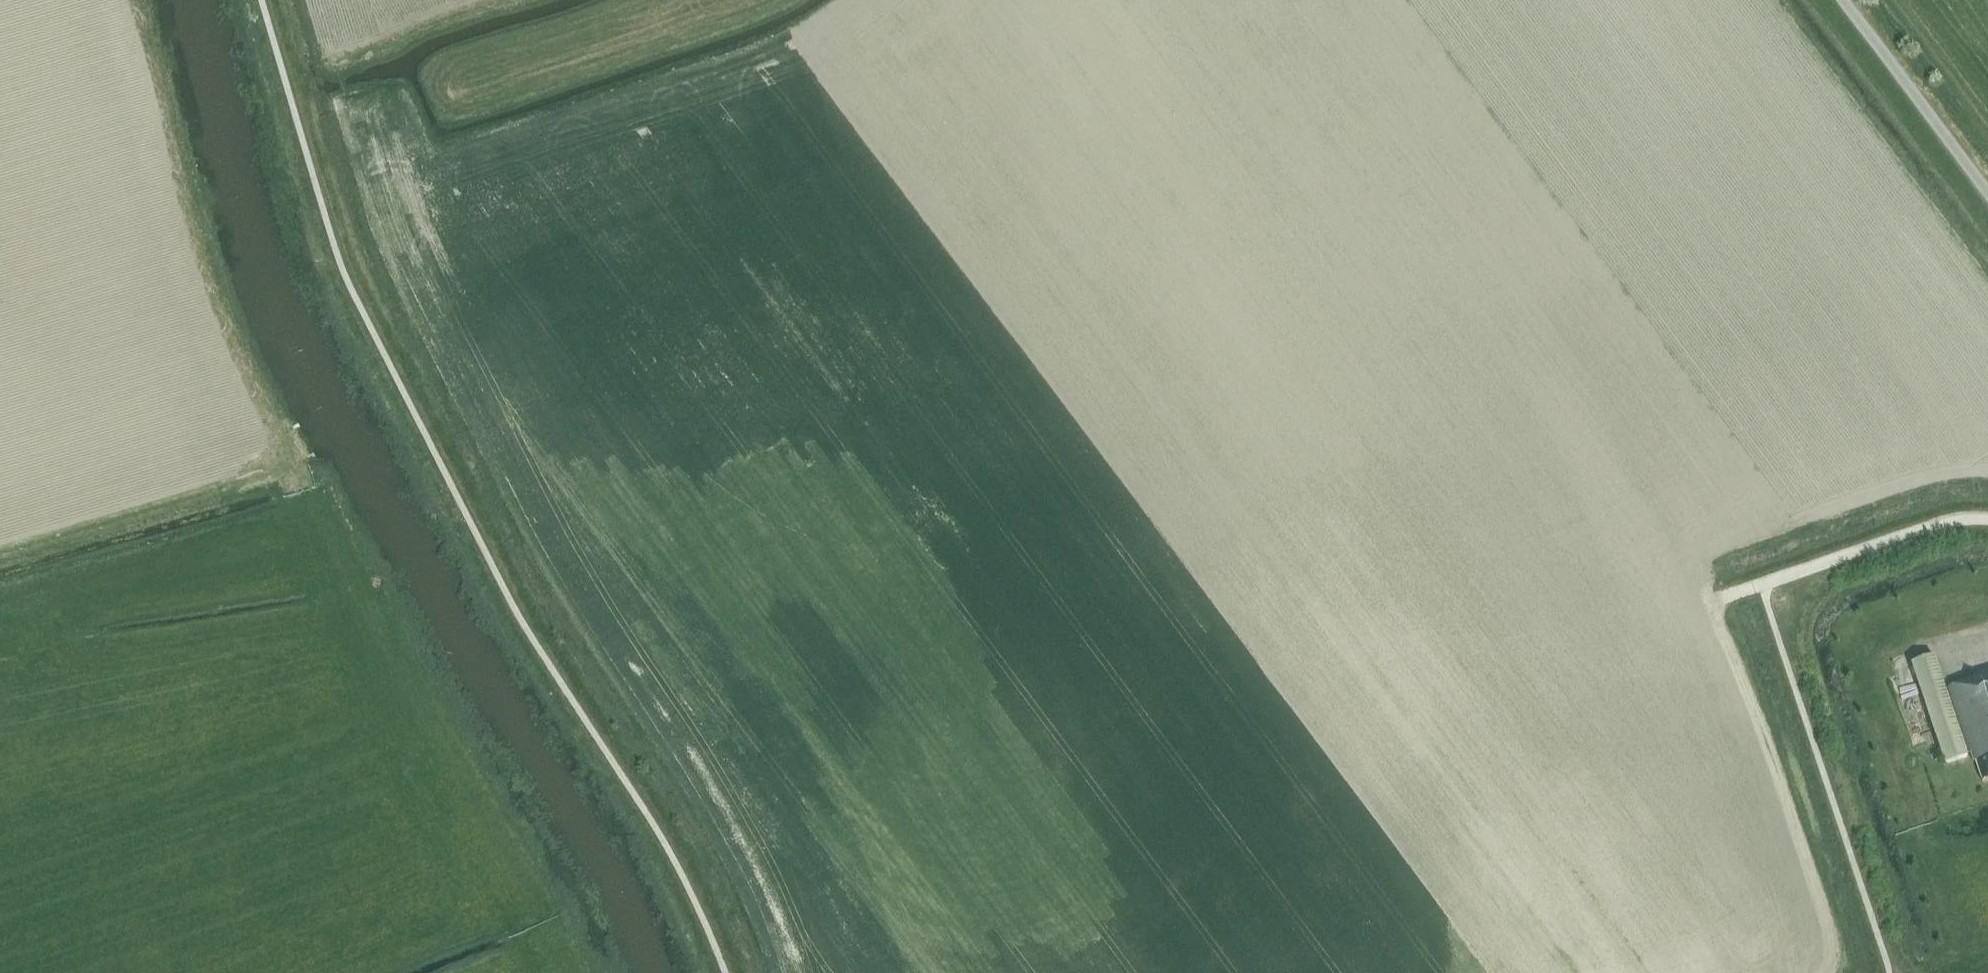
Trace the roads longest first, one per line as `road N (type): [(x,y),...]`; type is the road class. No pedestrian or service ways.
road 1 (unclassified): [(1724,596),(1951,521),(1987,519)]
road 2 (unclassified): [(1987,197),(1840,0)]

